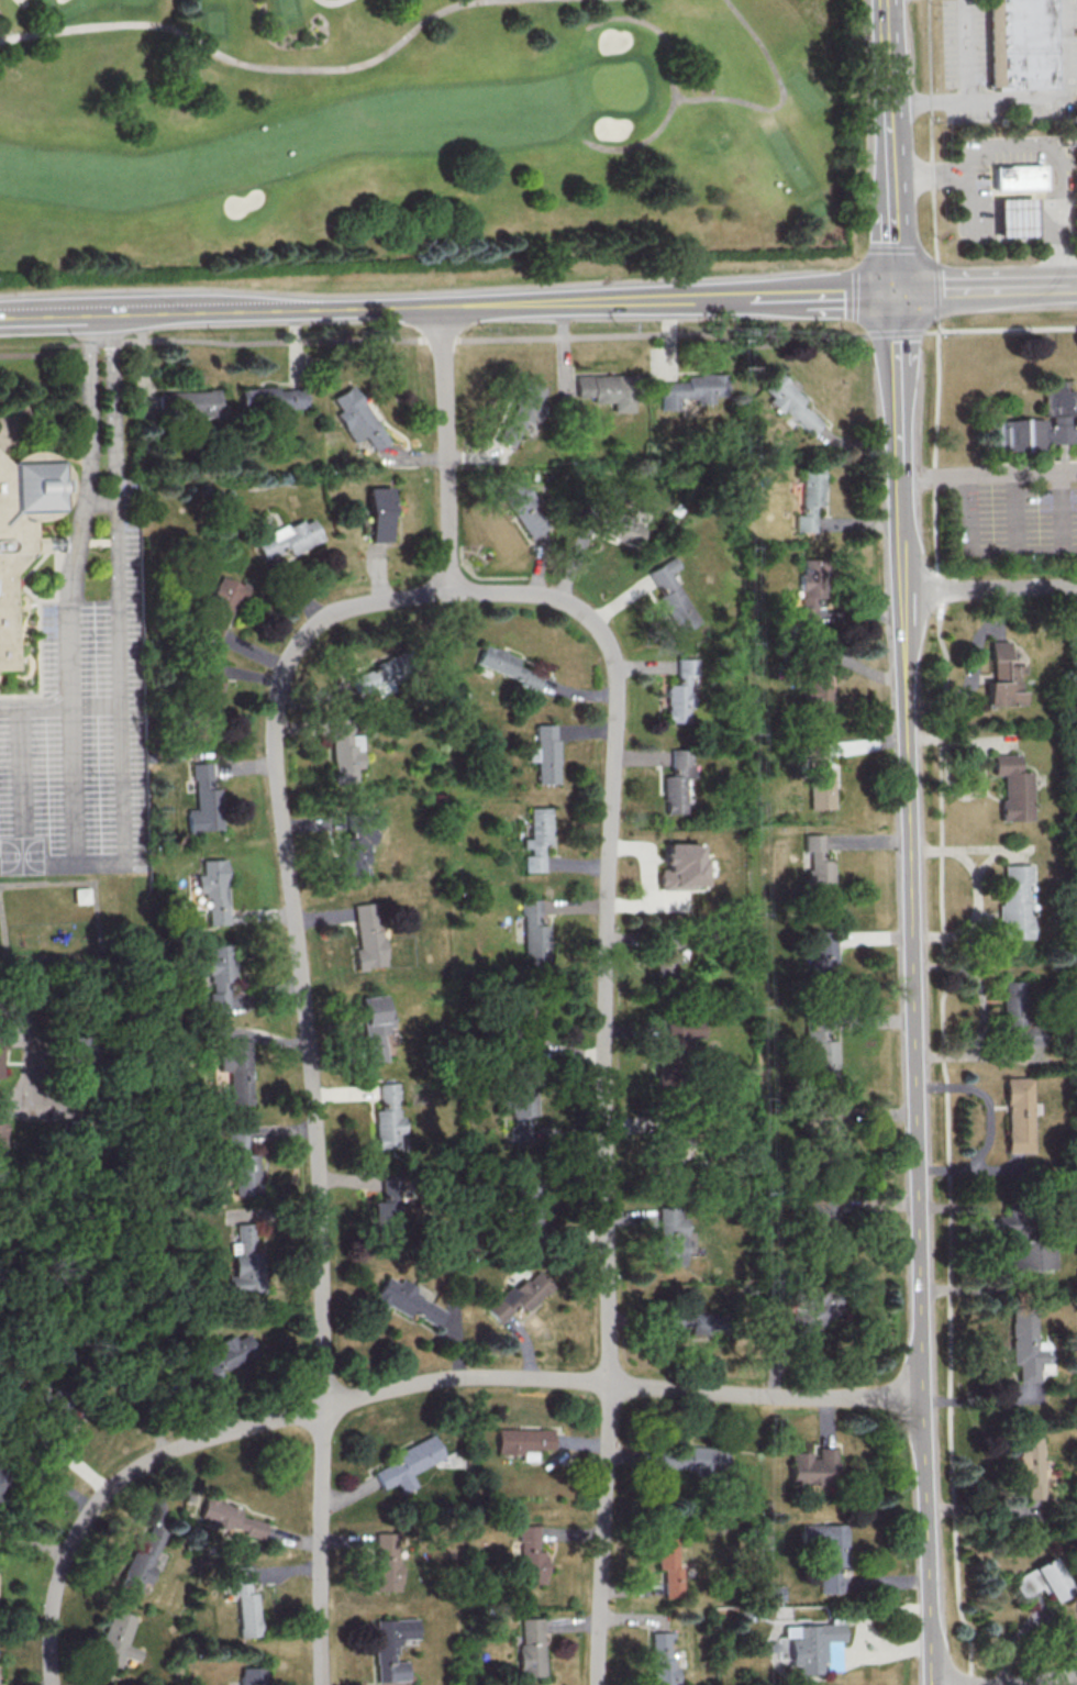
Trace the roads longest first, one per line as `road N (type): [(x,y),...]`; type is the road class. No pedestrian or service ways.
road 1 (residential): [(453,595),(512,592),(580,608),(602,628),(615,656),(604,1084),(613,1384),(597,1684)]
road 2 (residential): [(453,595),(335,616),(288,669),(276,716),(319,1141),(322,1684)]
road 3 (tertiary): [(903,502),(932,1684)]
road 4 (residential): [(923,1398),(460,1377),(180,1448),(133,1471),(82,1530),(58,1585),(53,1684)]
road 5 (tertiary): [(687,299),(0,319)]
road 6 (residential): [(453,595),(438,307)]
road 7 (tertiary): [(897,291),(903,502)]
road 8 (tertiary): [(897,291),(687,299)]
road 9 (tertiary): [(897,291),(892,102)]
road 10 (tertiary): [(1076,286),(897,291)]
road 11 (residential): [(1076,587),(904,591)]

